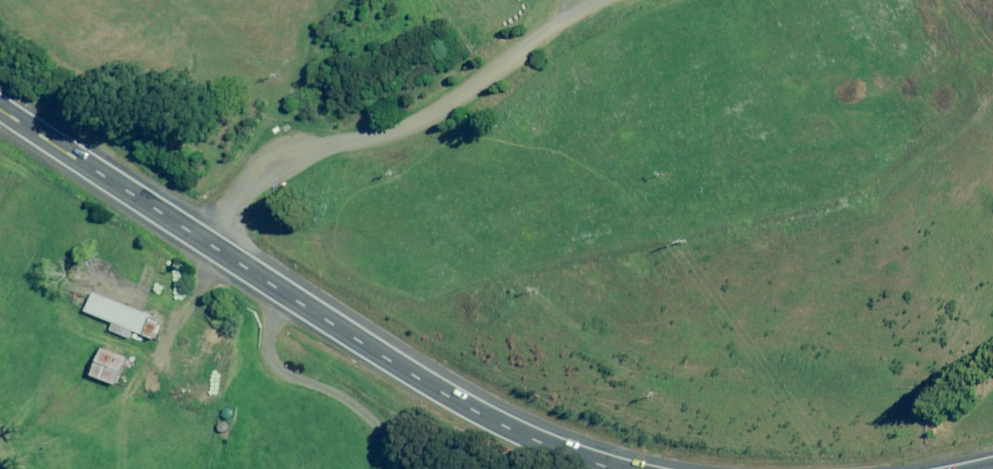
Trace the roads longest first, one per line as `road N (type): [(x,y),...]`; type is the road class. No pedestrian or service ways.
road 1 (primary): [(205,240),(500,430),(617,468)]
road 2 (unclassified): [(205,240),(273,167),(316,148),(421,123),(601,0)]
road 3 (primary): [(0,108),(205,240)]

